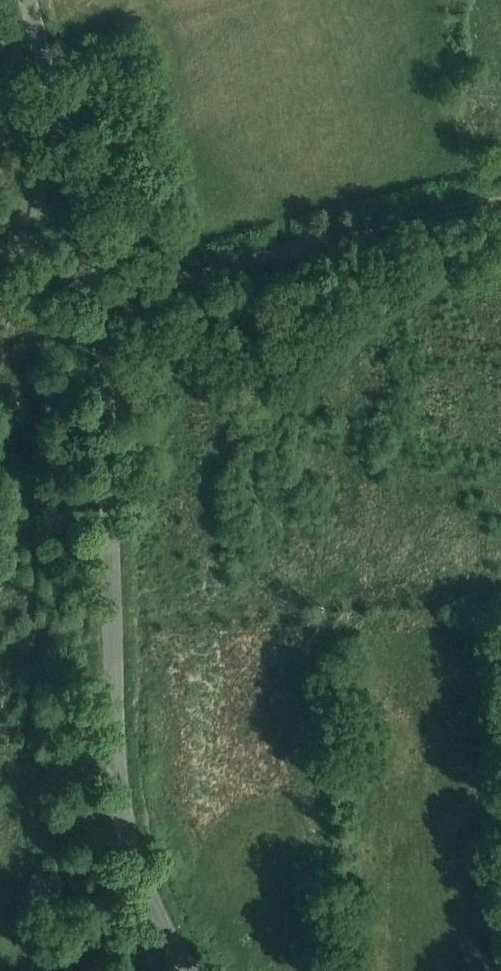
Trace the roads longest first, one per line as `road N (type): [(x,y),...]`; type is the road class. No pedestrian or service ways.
road 1 (tertiary): [(194,970),(144,887),(121,803),(94,274),(29,0)]
road 2 (track): [(97,304),(351,232),(500,200)]

